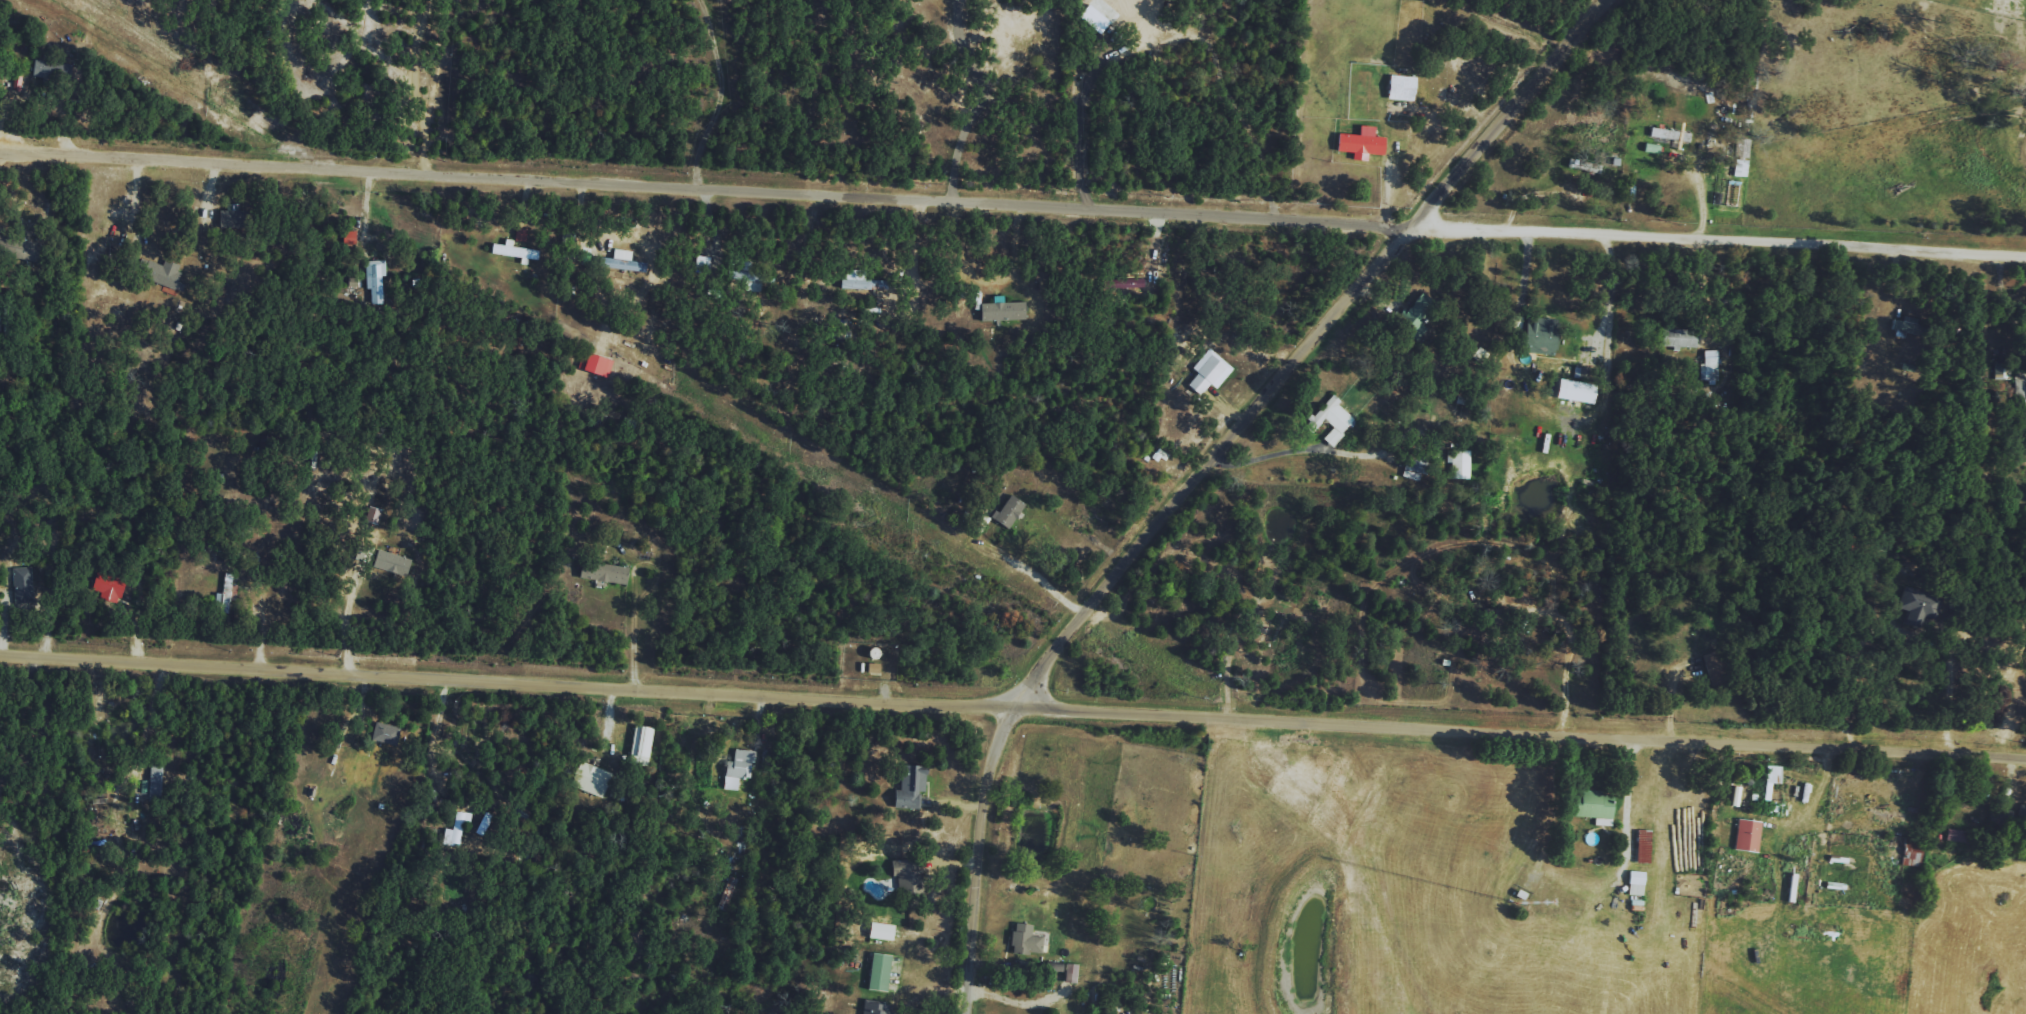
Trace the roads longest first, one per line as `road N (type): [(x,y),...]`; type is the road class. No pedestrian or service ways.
road 1 (residential): [(2025,757),(0,657)]
road 2 (residential): [(1409,227),(1090,223),(422,176),(0,162)]
road 3 (residential): [(1020,705),(1065,639),(1597,0)]
road 4 (residential): [(2025,255),(1701,247),(1615,235),(1409,227)]
road 5 (residential): [(973,1013),(985,776),(1020,705)]

